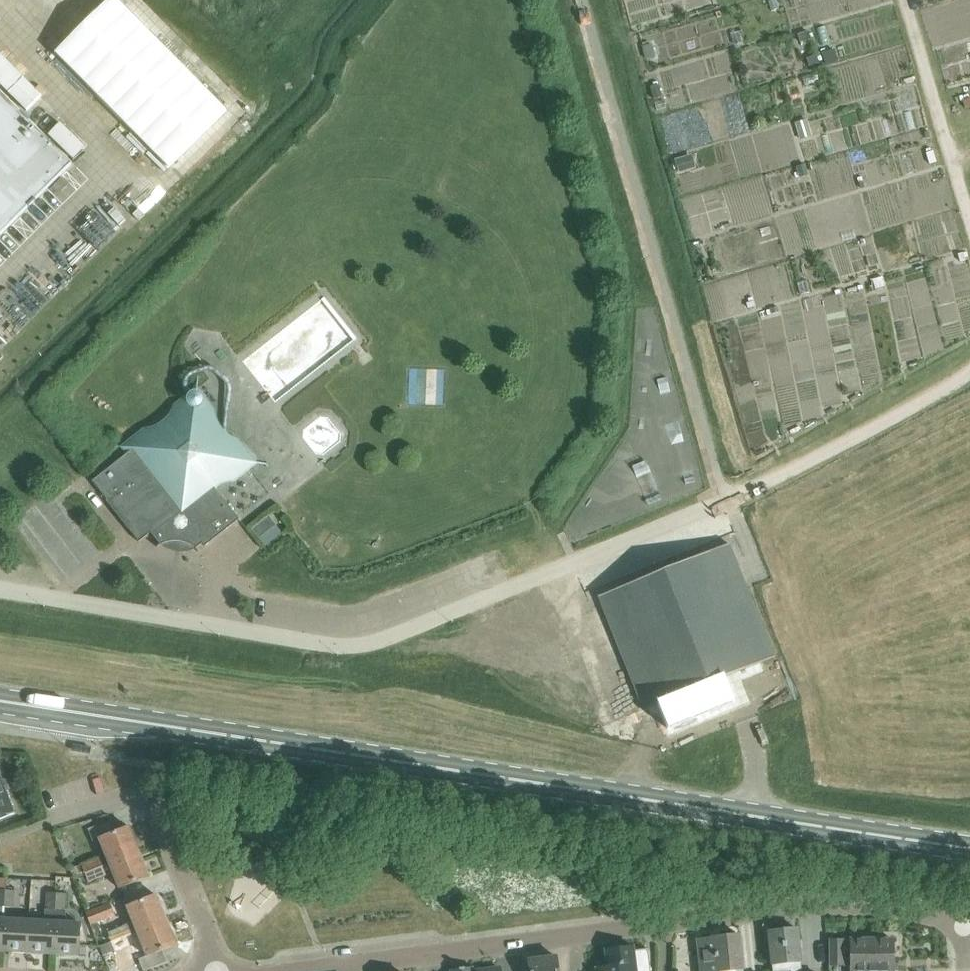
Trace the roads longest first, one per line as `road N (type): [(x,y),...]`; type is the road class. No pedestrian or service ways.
road 1 (primary): [(969,848),(0,699)]
road 2 (unclassified): [(0,589),(356,644),(737,495)]
road 3 (residential): [(289,970),(810,905),(882,908),(963,924)]
road 4 (residential): [(212,970),(149,805),(124,796),(51,819)]
road 5 (track): [(737,495),(969,371)]
road 6 (track): [(969,227),(903,0)]

